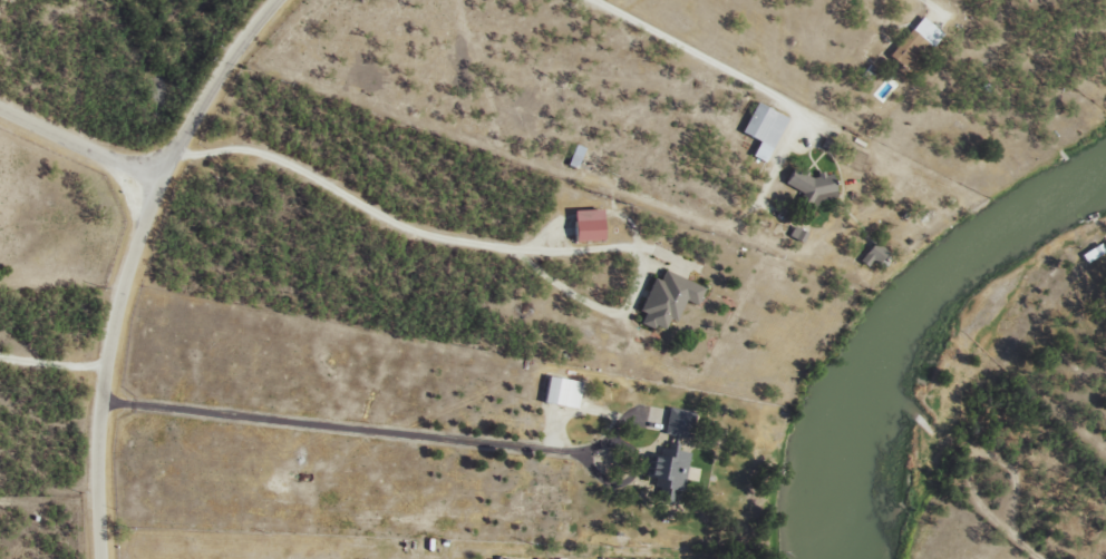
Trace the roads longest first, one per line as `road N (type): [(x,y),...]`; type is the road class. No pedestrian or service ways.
road 1 (residential): [(97,558),(97,398),(107,335),(156,180)]
road 2 (residential): [(156,180),(202,94),(271,0)]
road 3 (residential): [(0,107),(156,180)]

